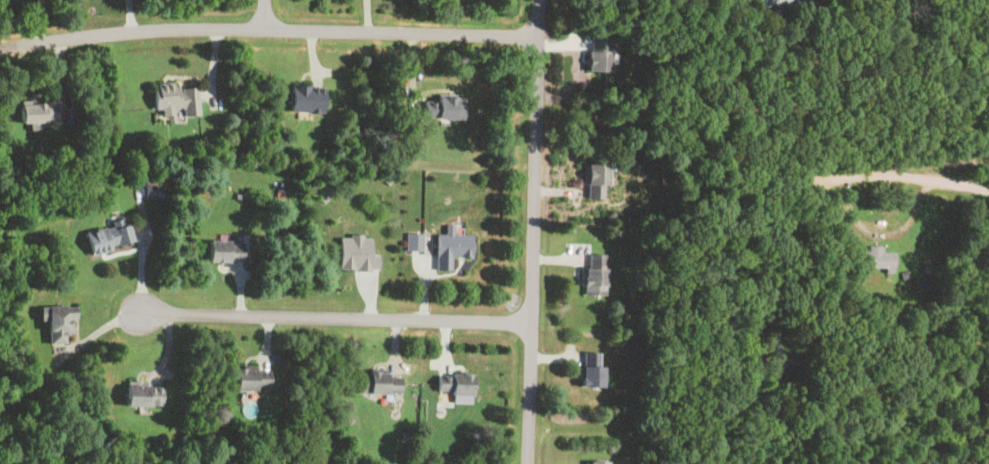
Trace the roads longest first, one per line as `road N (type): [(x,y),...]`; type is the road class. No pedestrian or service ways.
road 1 (residential): [(543,34),(180,28),(0,49)]
road 2 (residential): [(544,0),(533,463)]
road 3 (residential): [(537,320),(143,314)]
road 4 (residential): [(988,189),(808,178)]

